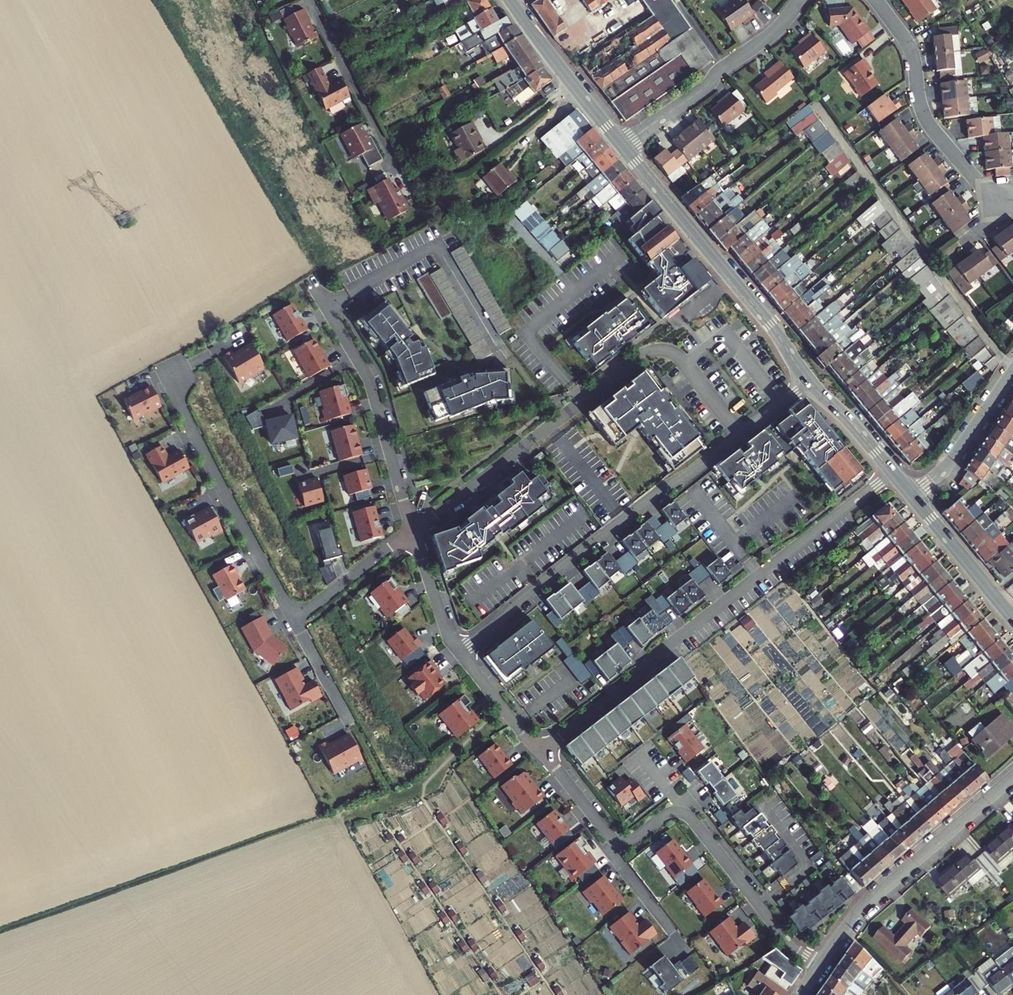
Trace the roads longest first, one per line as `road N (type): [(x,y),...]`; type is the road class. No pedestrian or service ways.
road 1 (residential): [(893,472),(543,752)]
road 2 (residential): [(413,530),(649,350),(681,359),(740,435)]
road 3 (residential): [(543,752),(614,840),(630,841),(671,812),(688,816),(787,942),(821,966)]
road 4 (residential): [(460,654),(740,435)]
road 5 (secondary): [(623,146),(809,382)]
road 6 (residential): [(876,0),(909,47),(926,122),(1002,213),(969,241)]
road 7 (residential): [(162,371),(294,620)]
road 8 (unclassified): [(1012,776),(866,905),(821,966)]
road 9 (residential): [(623,146),(771,34),(800,0)]
road 10 (residential): [(309,0),(395,166)]
road 11 (secondary): [(510,0),(623,146)]
road 12 (tertiary): [(911,495),(952,460),(1012,371)]
road 13 (secondary): [(911,495),(1012,618)]
road 14 (residential): [(294,620),(413,530)]
road 15 (residential): [(413,530),(460,654)]
road 16 (residential): [(460,654),(543,752)]
road 17 (secondary): [(809,382),(893,472)]

